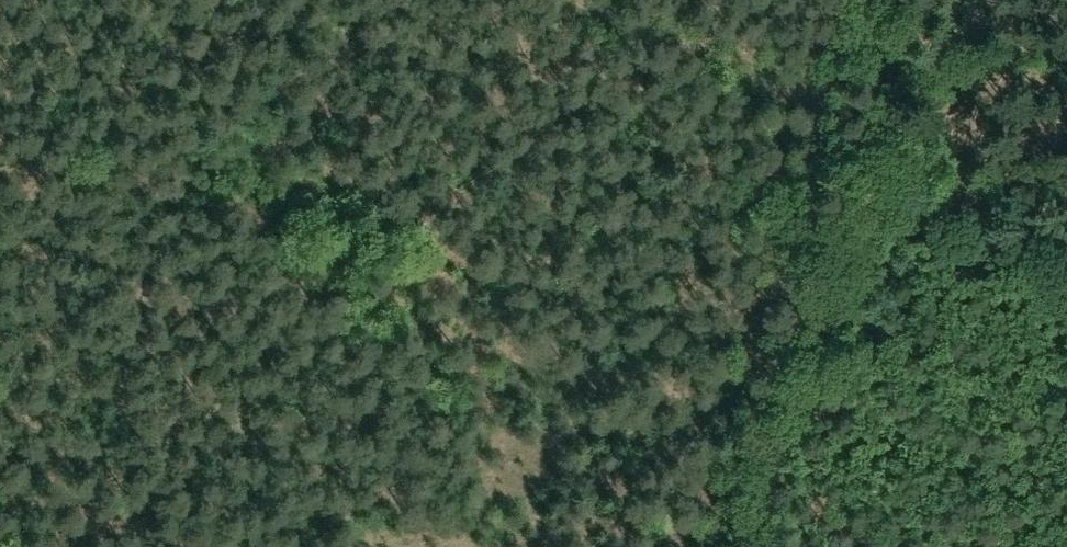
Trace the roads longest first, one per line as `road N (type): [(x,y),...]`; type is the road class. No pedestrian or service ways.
road 1 (track): [(751,425),(421,330),(207,182),(86,134),(0,117)]
road 2 (track): [(709,546),(898,0)]
road 3 (track): [(859,115),(567,0)]
road 4 (track): [(0,473),(204,546)]

